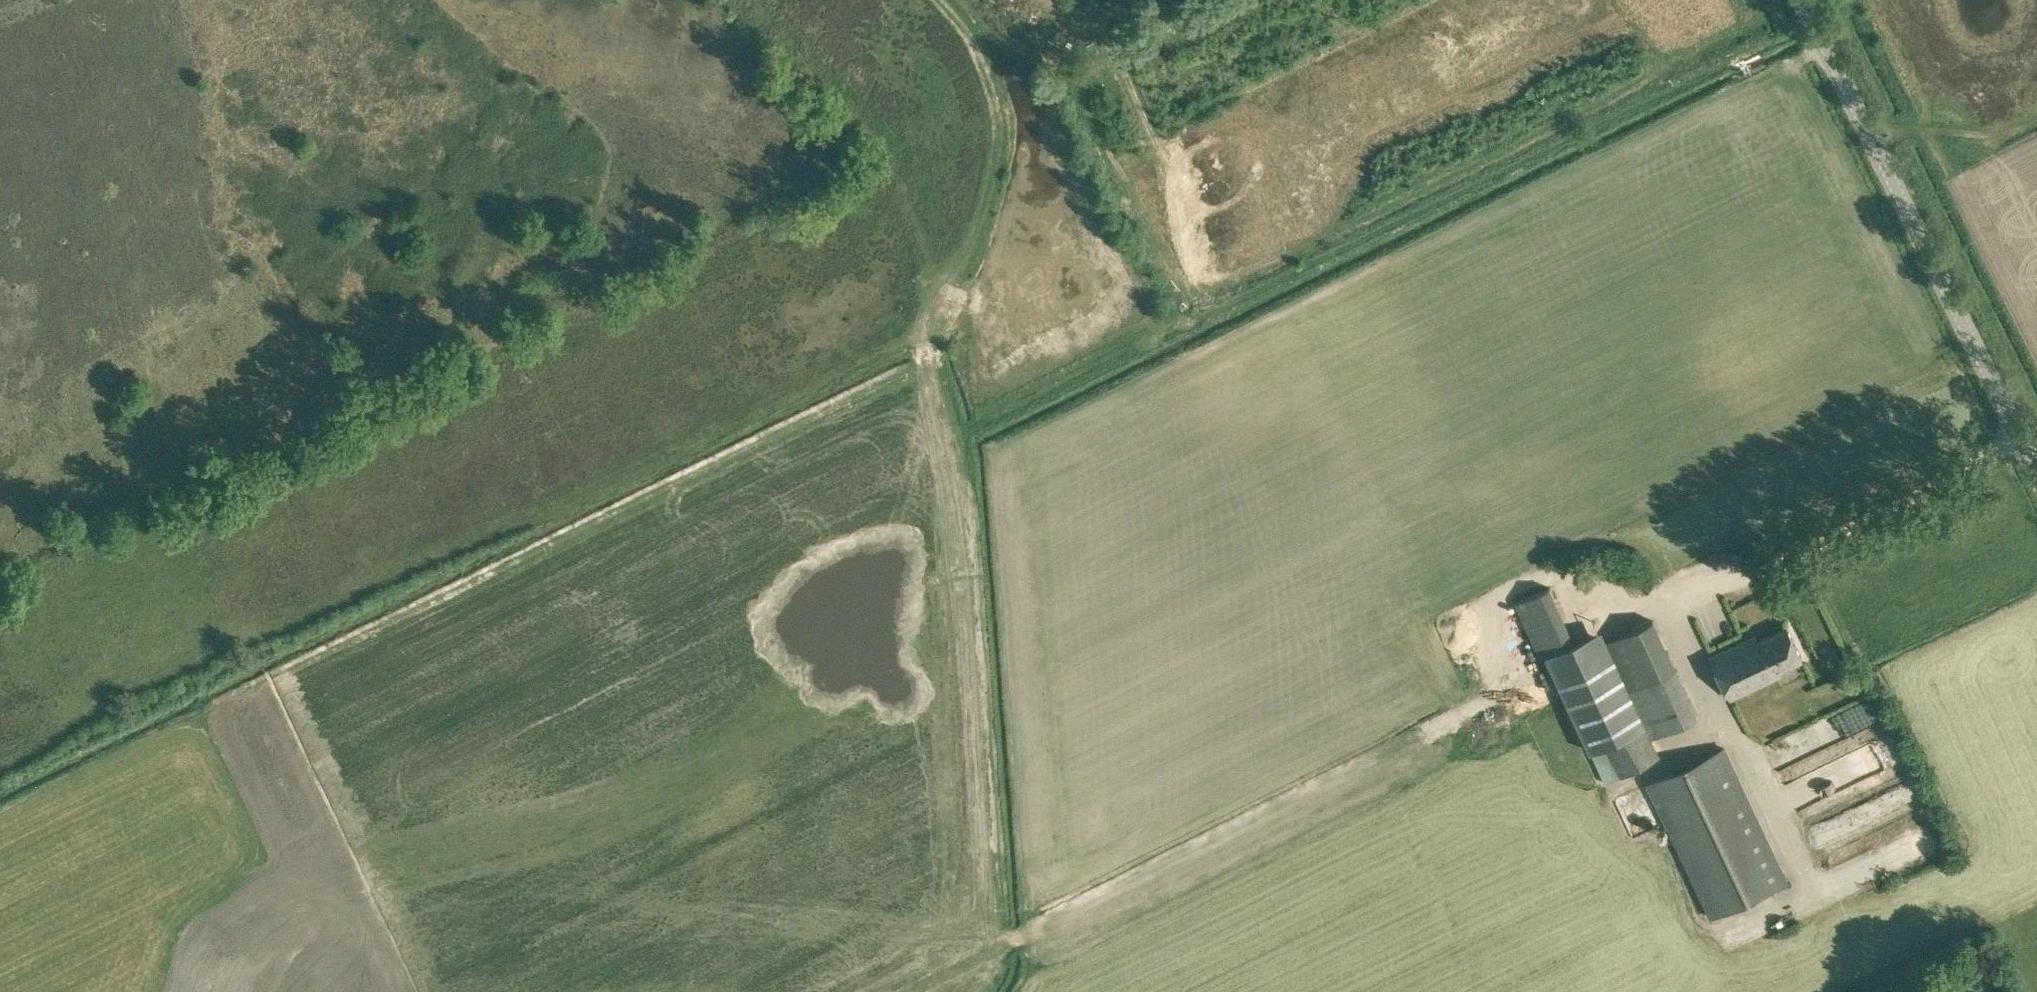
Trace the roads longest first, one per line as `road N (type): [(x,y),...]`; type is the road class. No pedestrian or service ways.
road 1 (tertiary): [(2036,473),(1800,0)]

